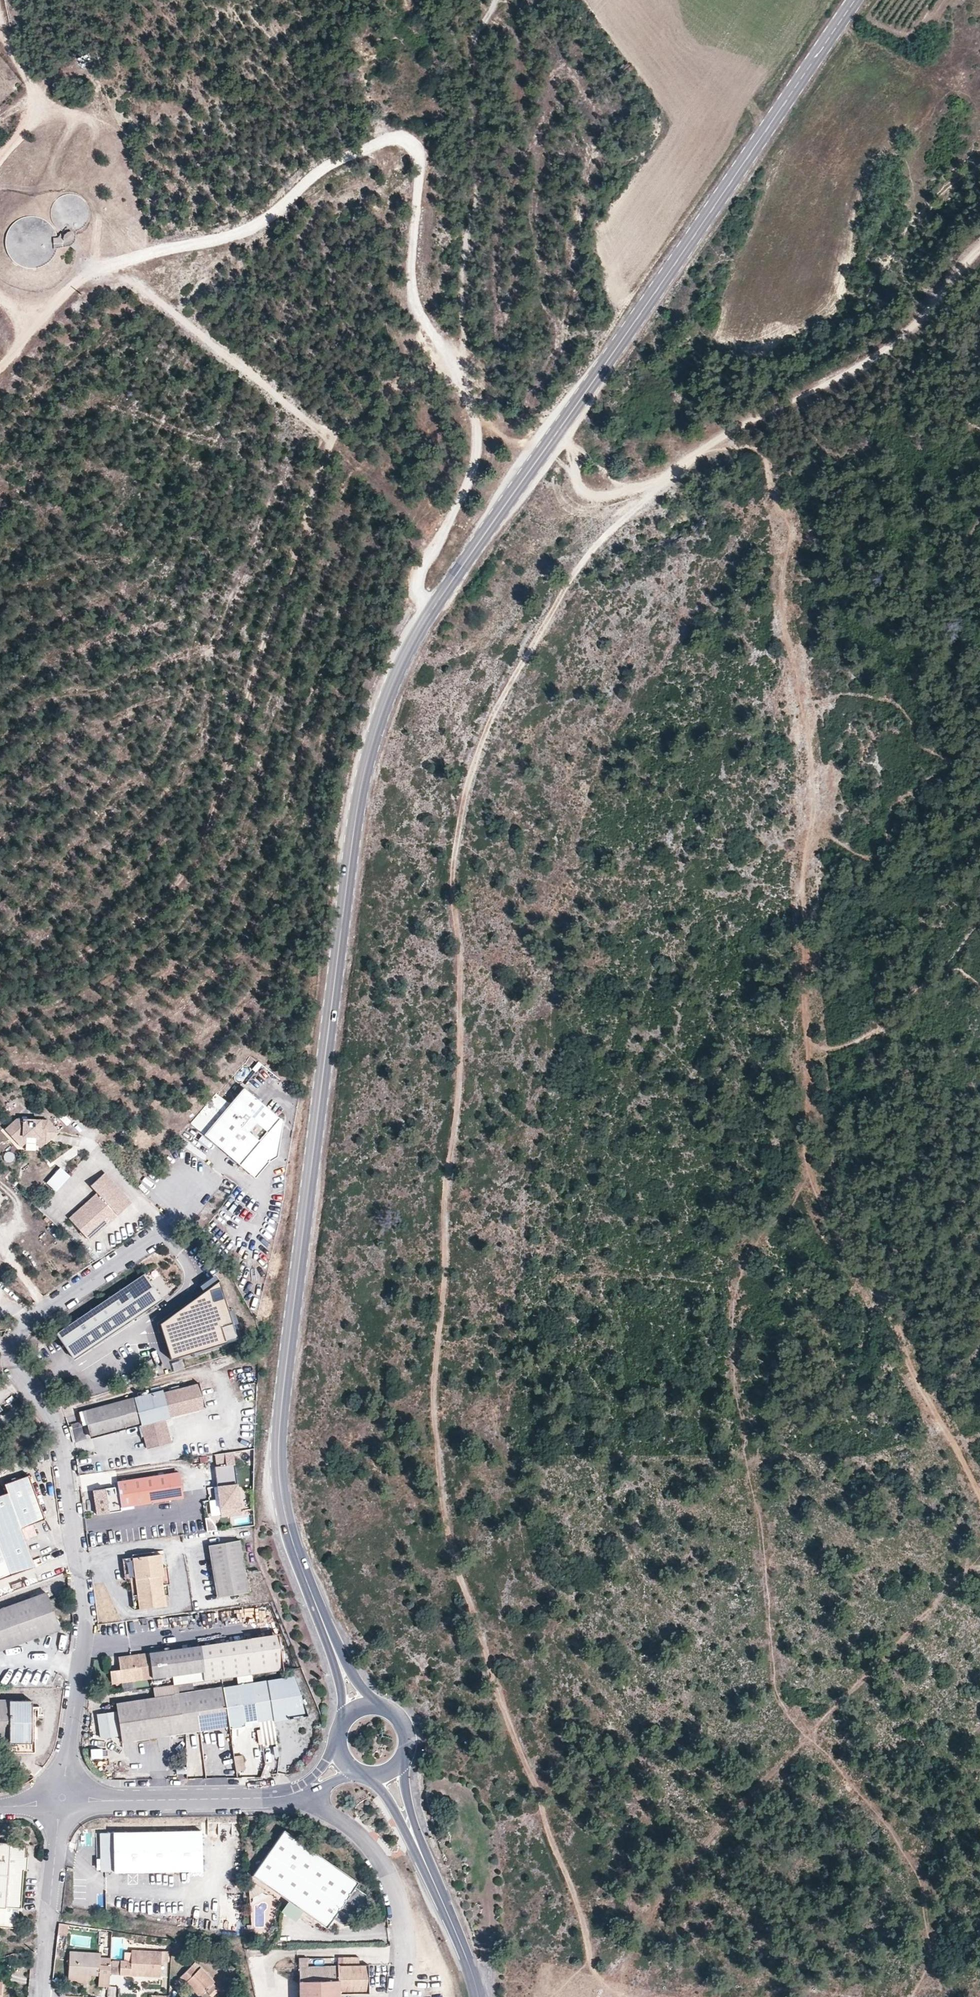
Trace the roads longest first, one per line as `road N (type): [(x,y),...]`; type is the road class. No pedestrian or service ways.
road 1 (secondary): [(856,0),(429,617),(392,682),(369,751),(278,1442),(285,1520),(343,1672)]
road 2 (track): [(671,477),(591,550),(491,708),(444,878),(462,972),(432,1396),(456,1577),(595,1972),(620,1996)]
road 3 (track): [(716,441),(765,458),(774,501),(790,518),(781,608),(812,755),(813,806),(804,853),(808,1198),(885,1309),(979,1505)]
road 4 (track): [(0,362),(56,300),(103,265),(243,232),(327,167),(402,139),(418,151),(421,172),(411,294),(475,431),(458,497),(419,568),(417,592),(429,617)]
road 5 (track): [(913,1996),(928,1979),(931,1931),(908,1851),(772,1693),(757,1503),(731,1343),(738,1250),(808,1198)]
road 6 (track): [(442,357),(411,386),(355,419),(330,451),(192,865),(149,912),(102,945),(0,986)]
road 7 (residential): [(178,1178),(183,1199),(176,1222),(28,1324),(13,1350),(17,1370),(60,1429),(84,1603),(62,1799)]
road 8 (track): [(979,1570),(966,1573),(931,1607),(671,1880),(627,1996)]
road 9 (track): [(979,254),(886,357),(716,441),(671,477),(610,499),(579,490),(576,462),(554,439)]
road 10 (track): [(454,377),(477,193),(469,62),(495,0)]
road 11 (residential): [(301,1792),(360,1838),(393,1894),(404,1951),(398,1996)]
road 12 (residential): [(62,1799),(301,1792)]
road 13 (secondary): [(404,1812),(478,1996)]
road 14 (residential): [(44,1996),(62,1799)]
road 15 (track): [(0,159),(38,115),(0,20)]

